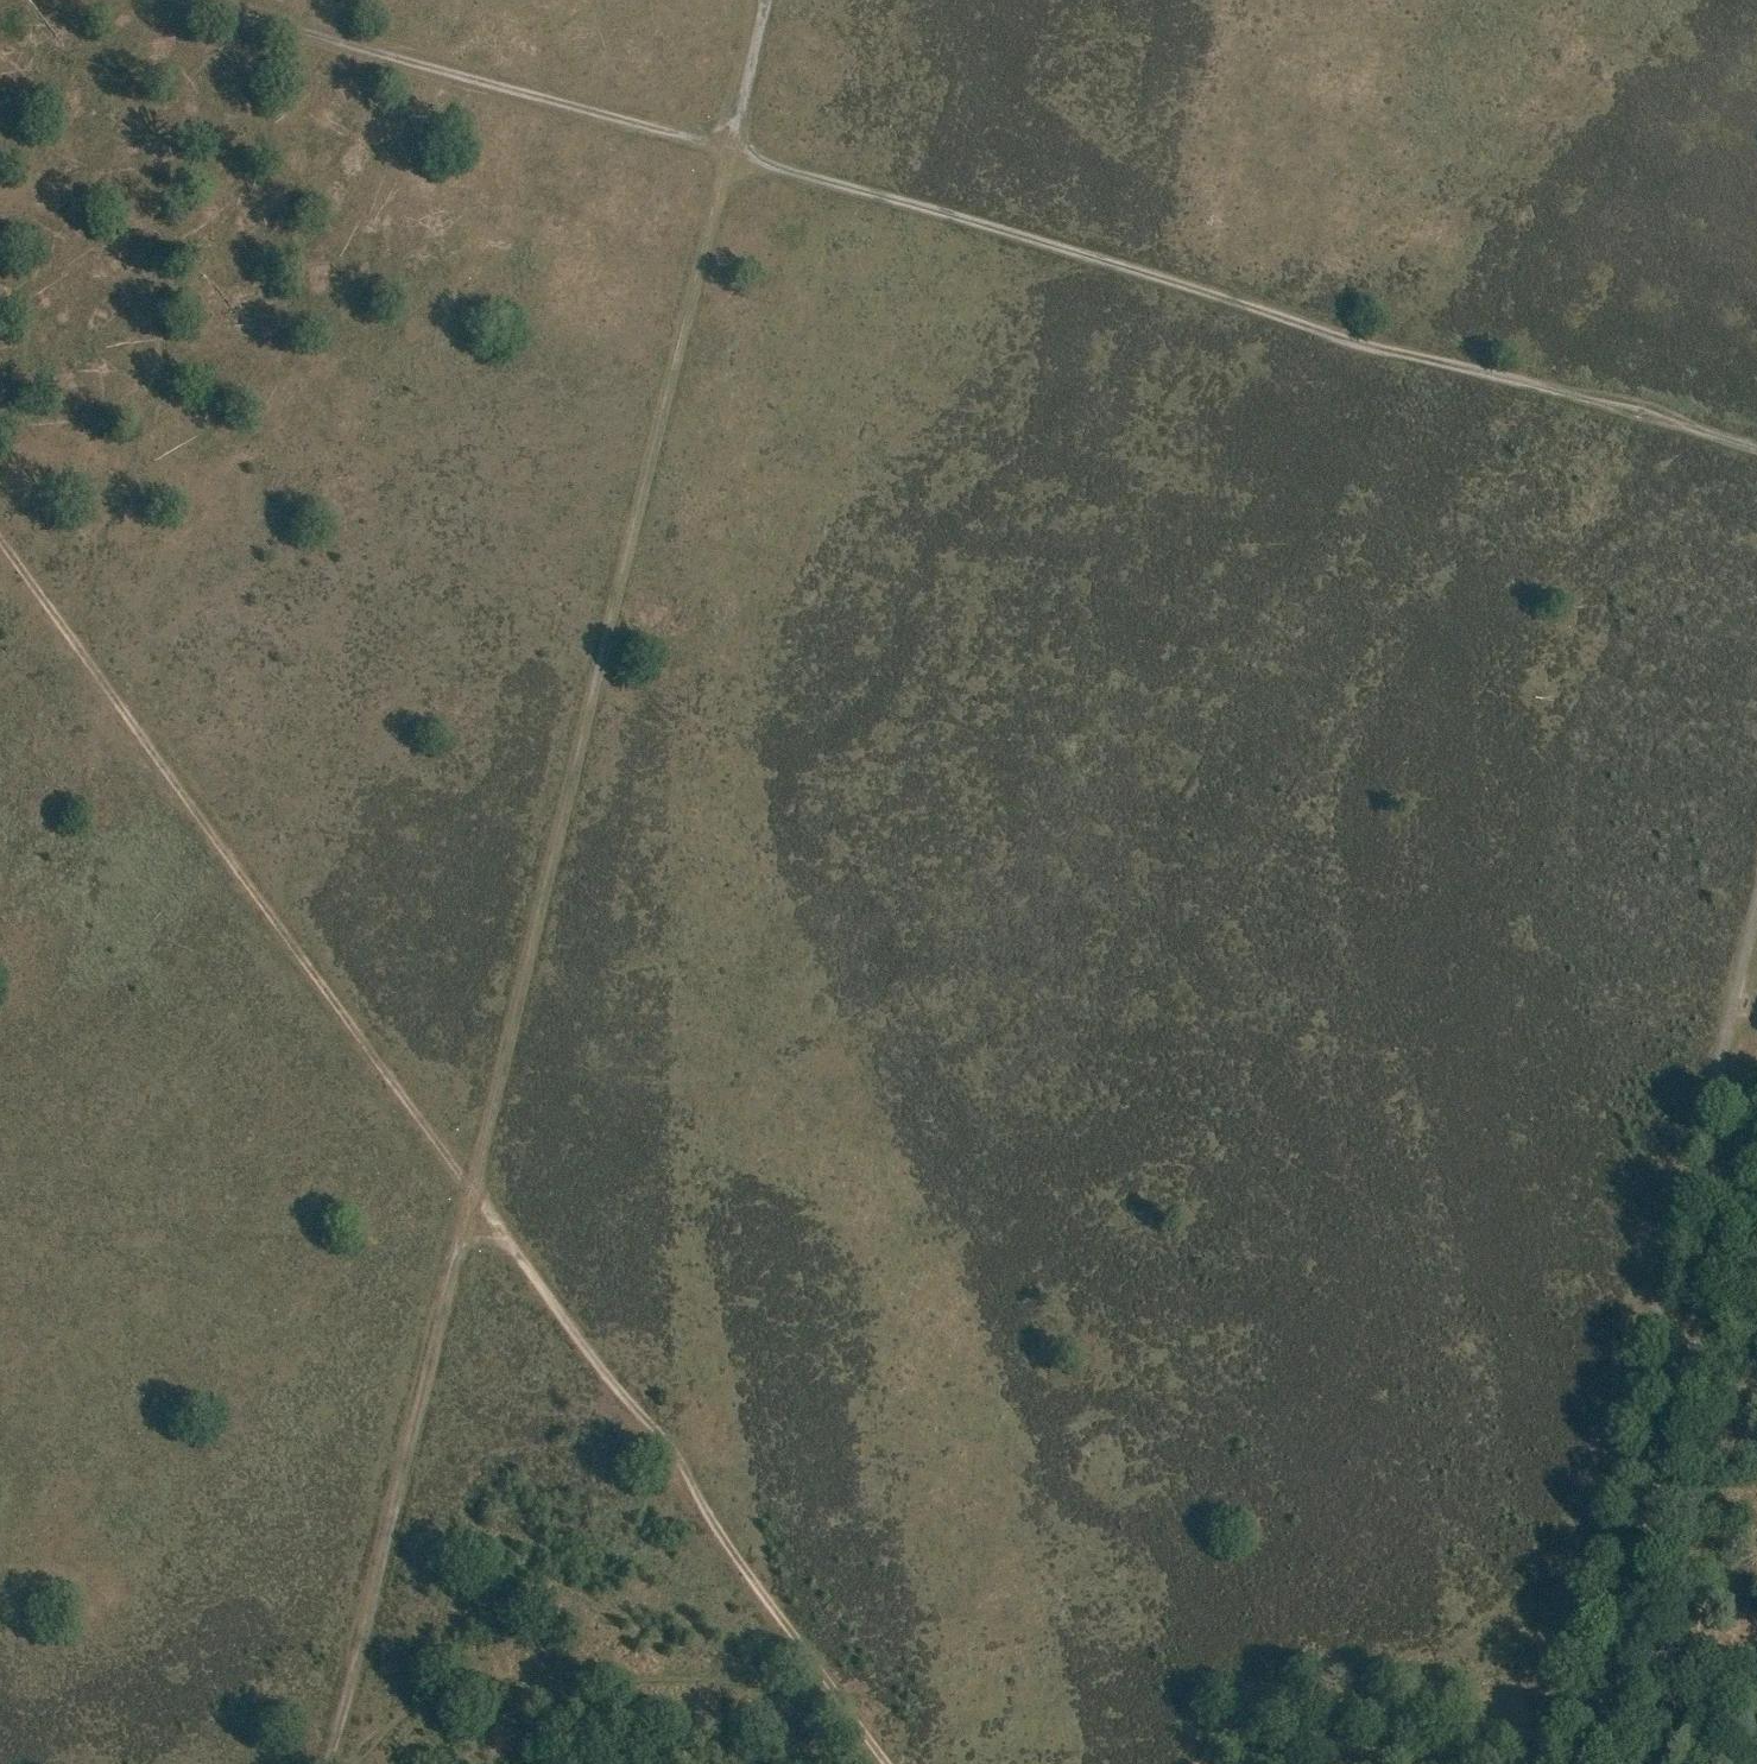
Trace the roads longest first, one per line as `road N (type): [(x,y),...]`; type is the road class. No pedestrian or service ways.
road 1 (track): [(1707,1290),(1593,1749)]
road 2 (track): [(1707,1290),(1756,1083)]

